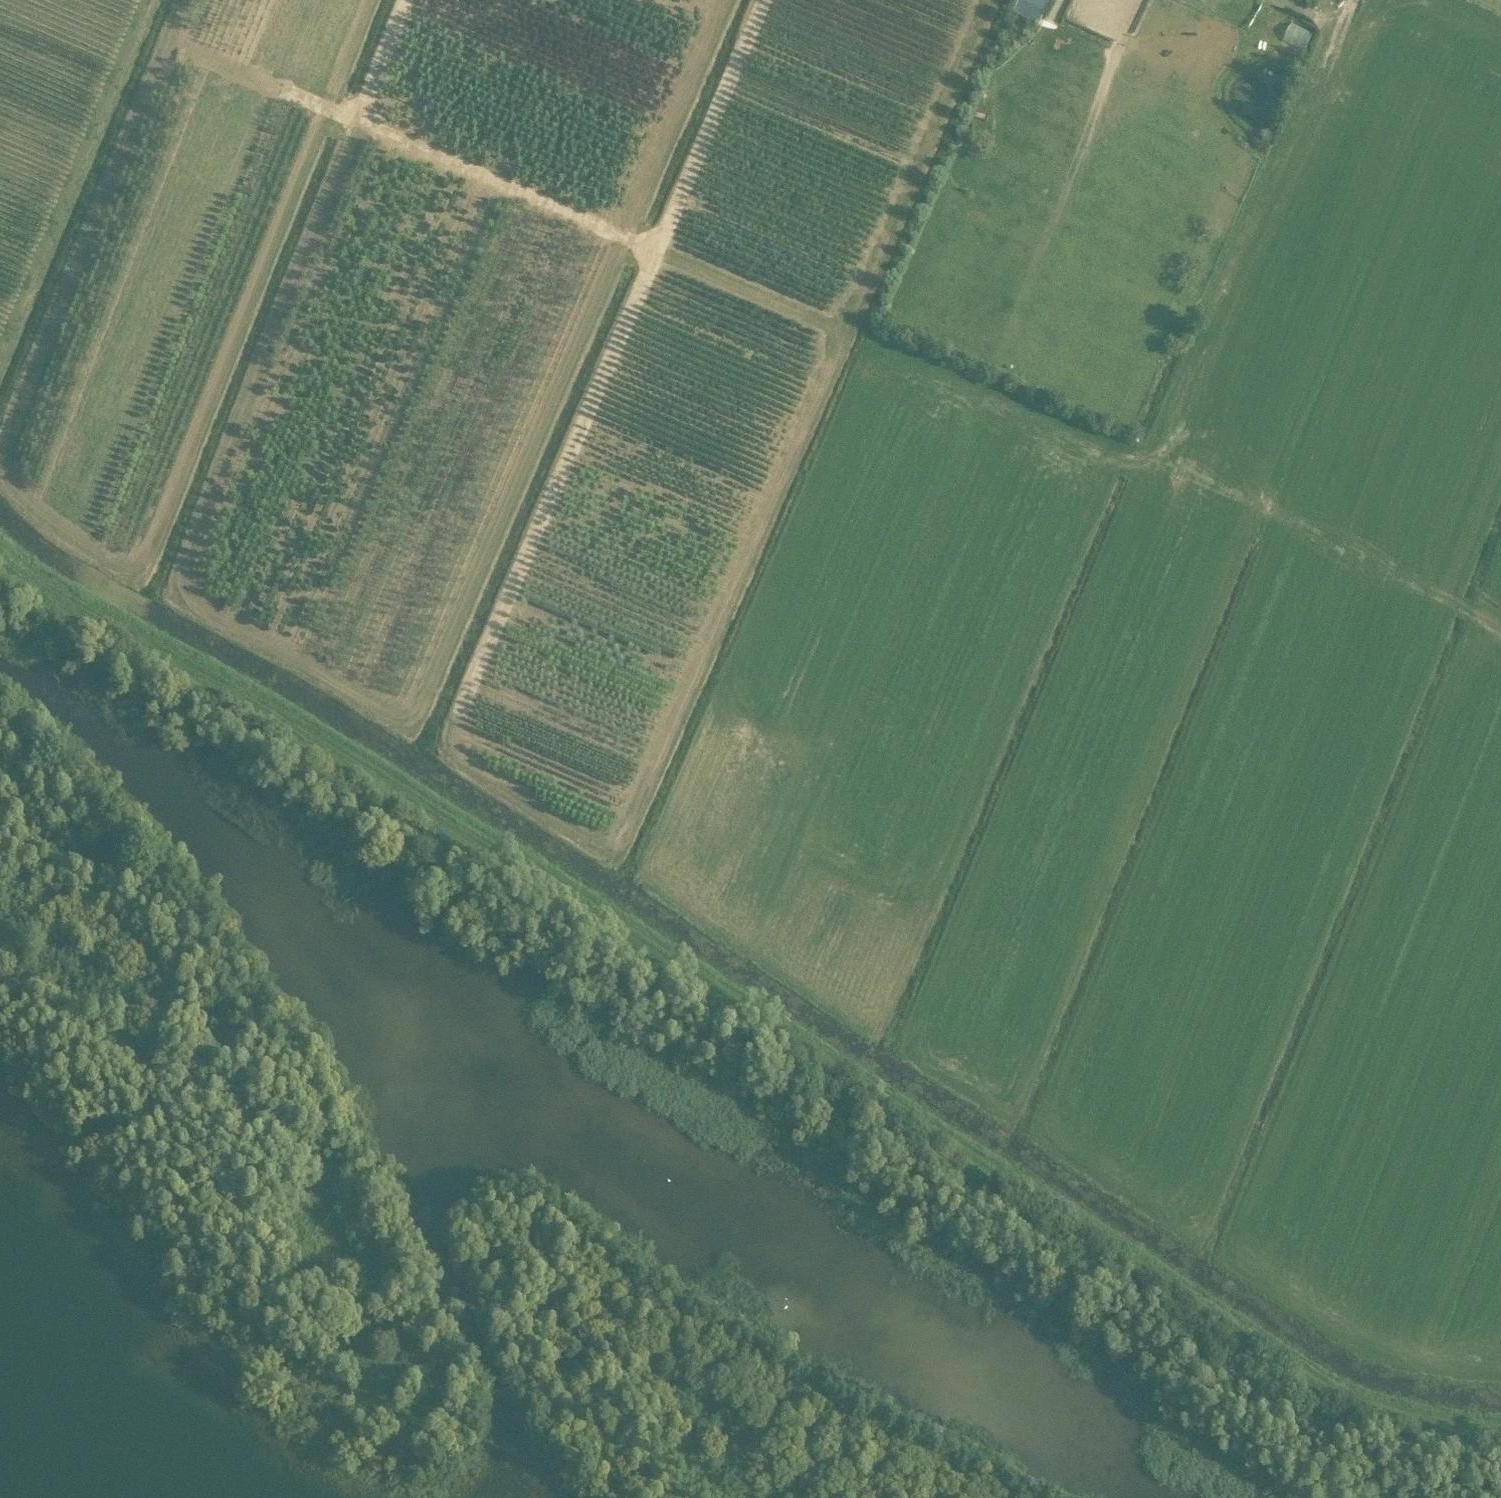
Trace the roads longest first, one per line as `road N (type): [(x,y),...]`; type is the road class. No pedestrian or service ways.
road 1 (track): [(1353,0),(1205,321)]

